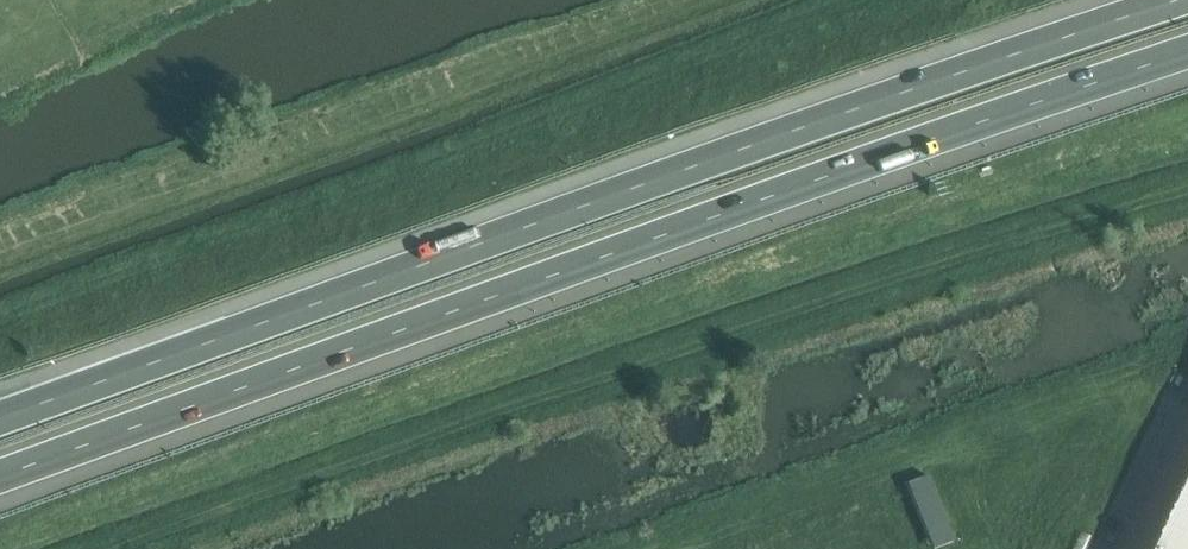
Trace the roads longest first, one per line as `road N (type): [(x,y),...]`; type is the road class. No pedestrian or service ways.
road 1 (motorway): [(0,476),(800,185),(1187,55)]
road 2 (motorway): [(1185,0),(785,133),(0,418)]

